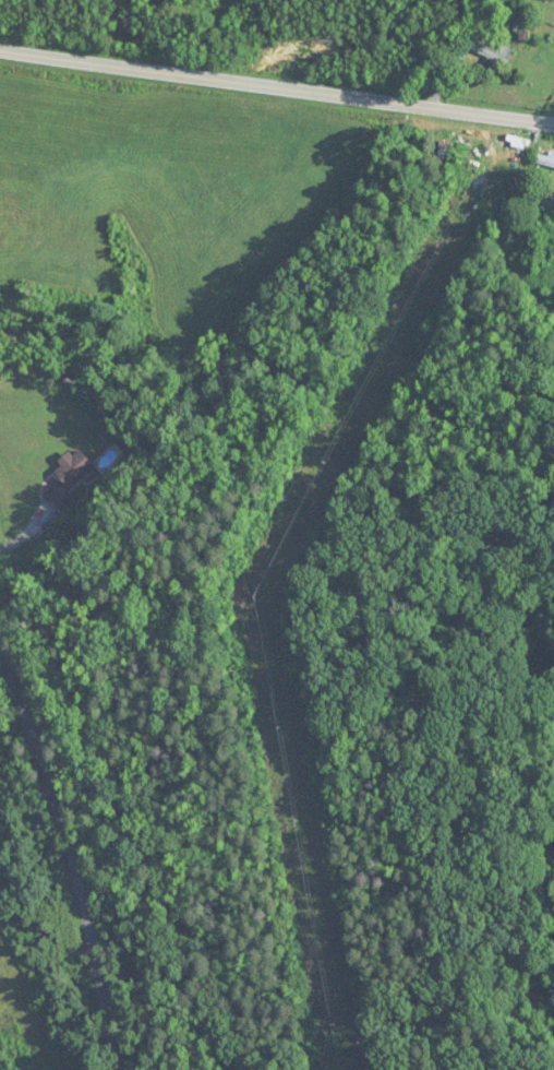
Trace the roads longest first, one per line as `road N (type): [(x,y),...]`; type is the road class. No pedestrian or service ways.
road 1 (tertiary): [(553,129),(0,51)]
road 2 (residential): [(129,1069),(59,805),(0,633)]

